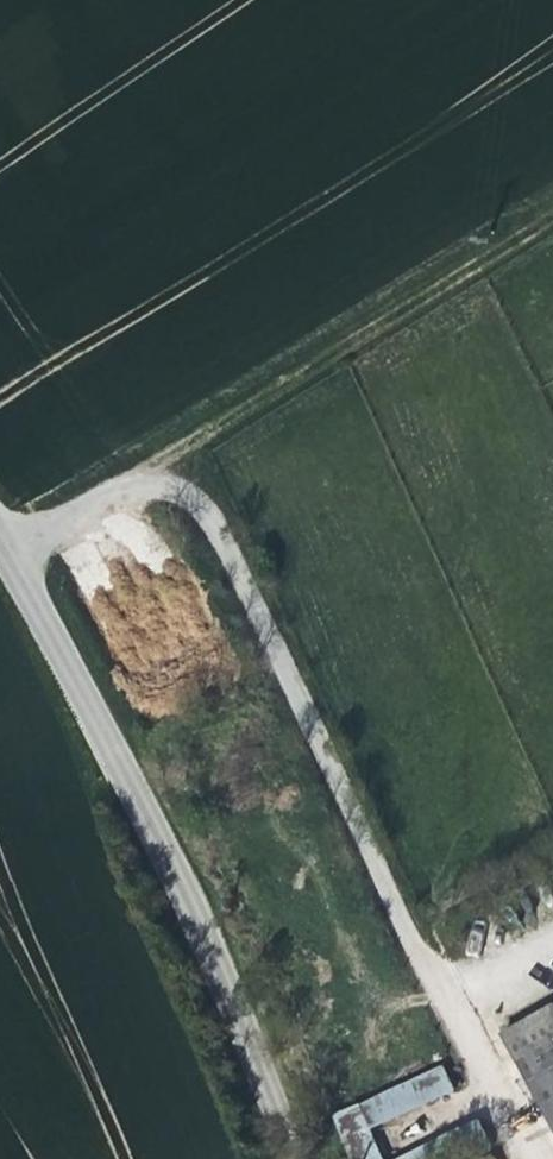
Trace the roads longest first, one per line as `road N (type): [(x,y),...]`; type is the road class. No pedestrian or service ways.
road 1 (track): [(542,1158),(479,1047),(237,532),(213,503),(153,478),(8,545)]
road 2 (tertiary): [(300,1158),(194,913),(0,532)]
road 3 (track): [(153,478),(552,212)]

